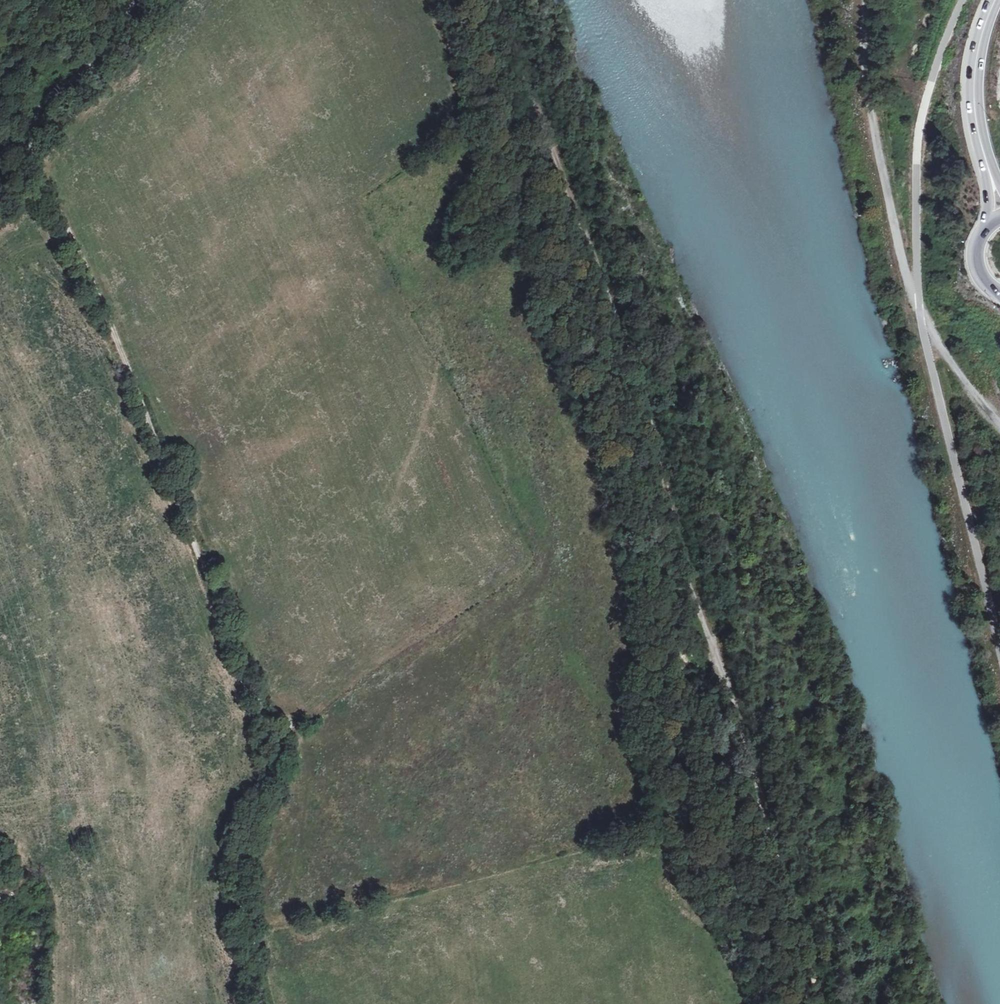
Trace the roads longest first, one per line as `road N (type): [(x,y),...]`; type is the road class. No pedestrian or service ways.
road 1 (track): [(138,0),(96,62),(43,106),(35,139),(277,740),(275,770),(241,854),(264,1003)]
road 2 (track): [(817,1003),(647,419),(500,0)]
road 3 (track): [(999,425),(921,326),(875,137),(867,0)]
road 4 (unclassified): [(996,0),(977,57),(974,101),(999,206)]

